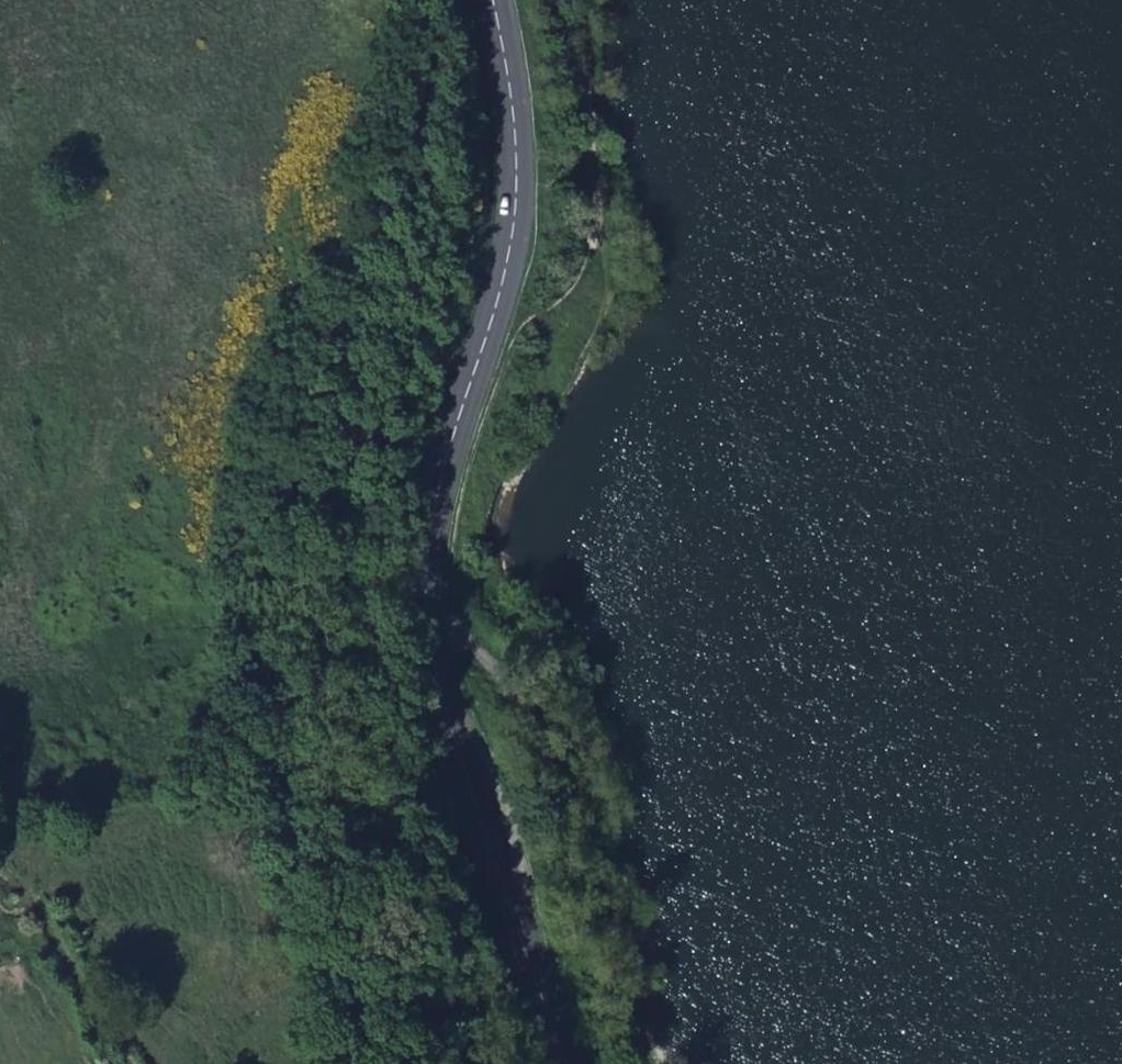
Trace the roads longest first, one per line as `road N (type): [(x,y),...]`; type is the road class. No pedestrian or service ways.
road 1 (secondary): [(493,0),(513,97),(514,236),(440,488),(427,577),(430,622),(466,766),(566,1063)]

